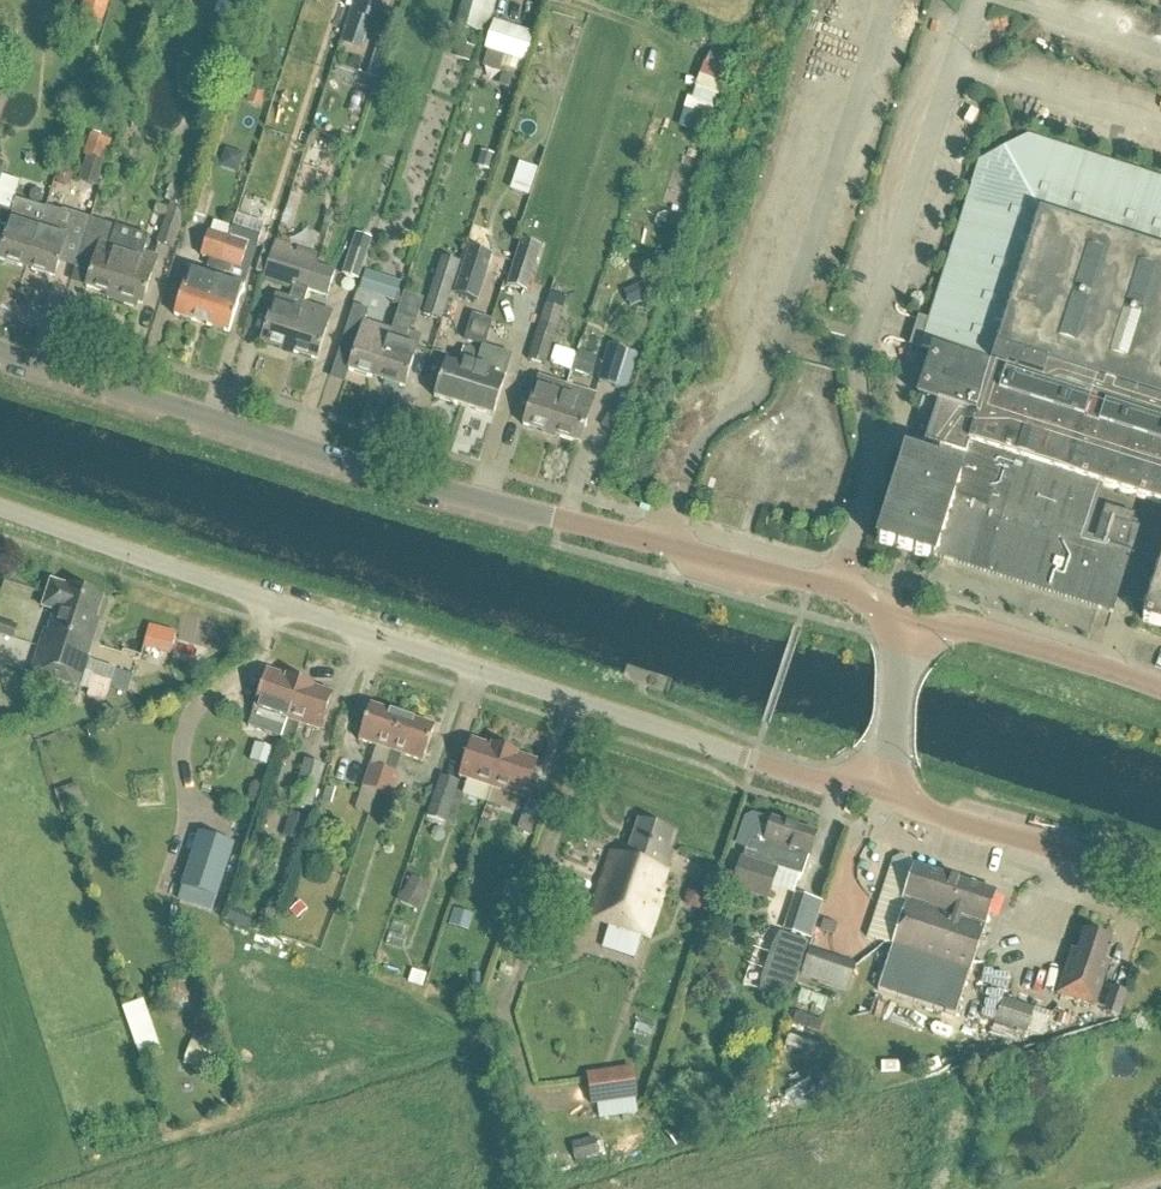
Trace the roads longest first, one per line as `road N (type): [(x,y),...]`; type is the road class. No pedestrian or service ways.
road 1 (tertiary): [(914,634),(842,588),(512,512),(0,349)]
road 2 (residential): [(877,787),(814,782),(0,509)]
road 3 (tertiary): [(1160,886),(921,810),(877,787)]
road 4 (unclassified): [(1160,691),(991,635),(914,634)]
road 5 (tertiary): [(877,787),(914,634)]

